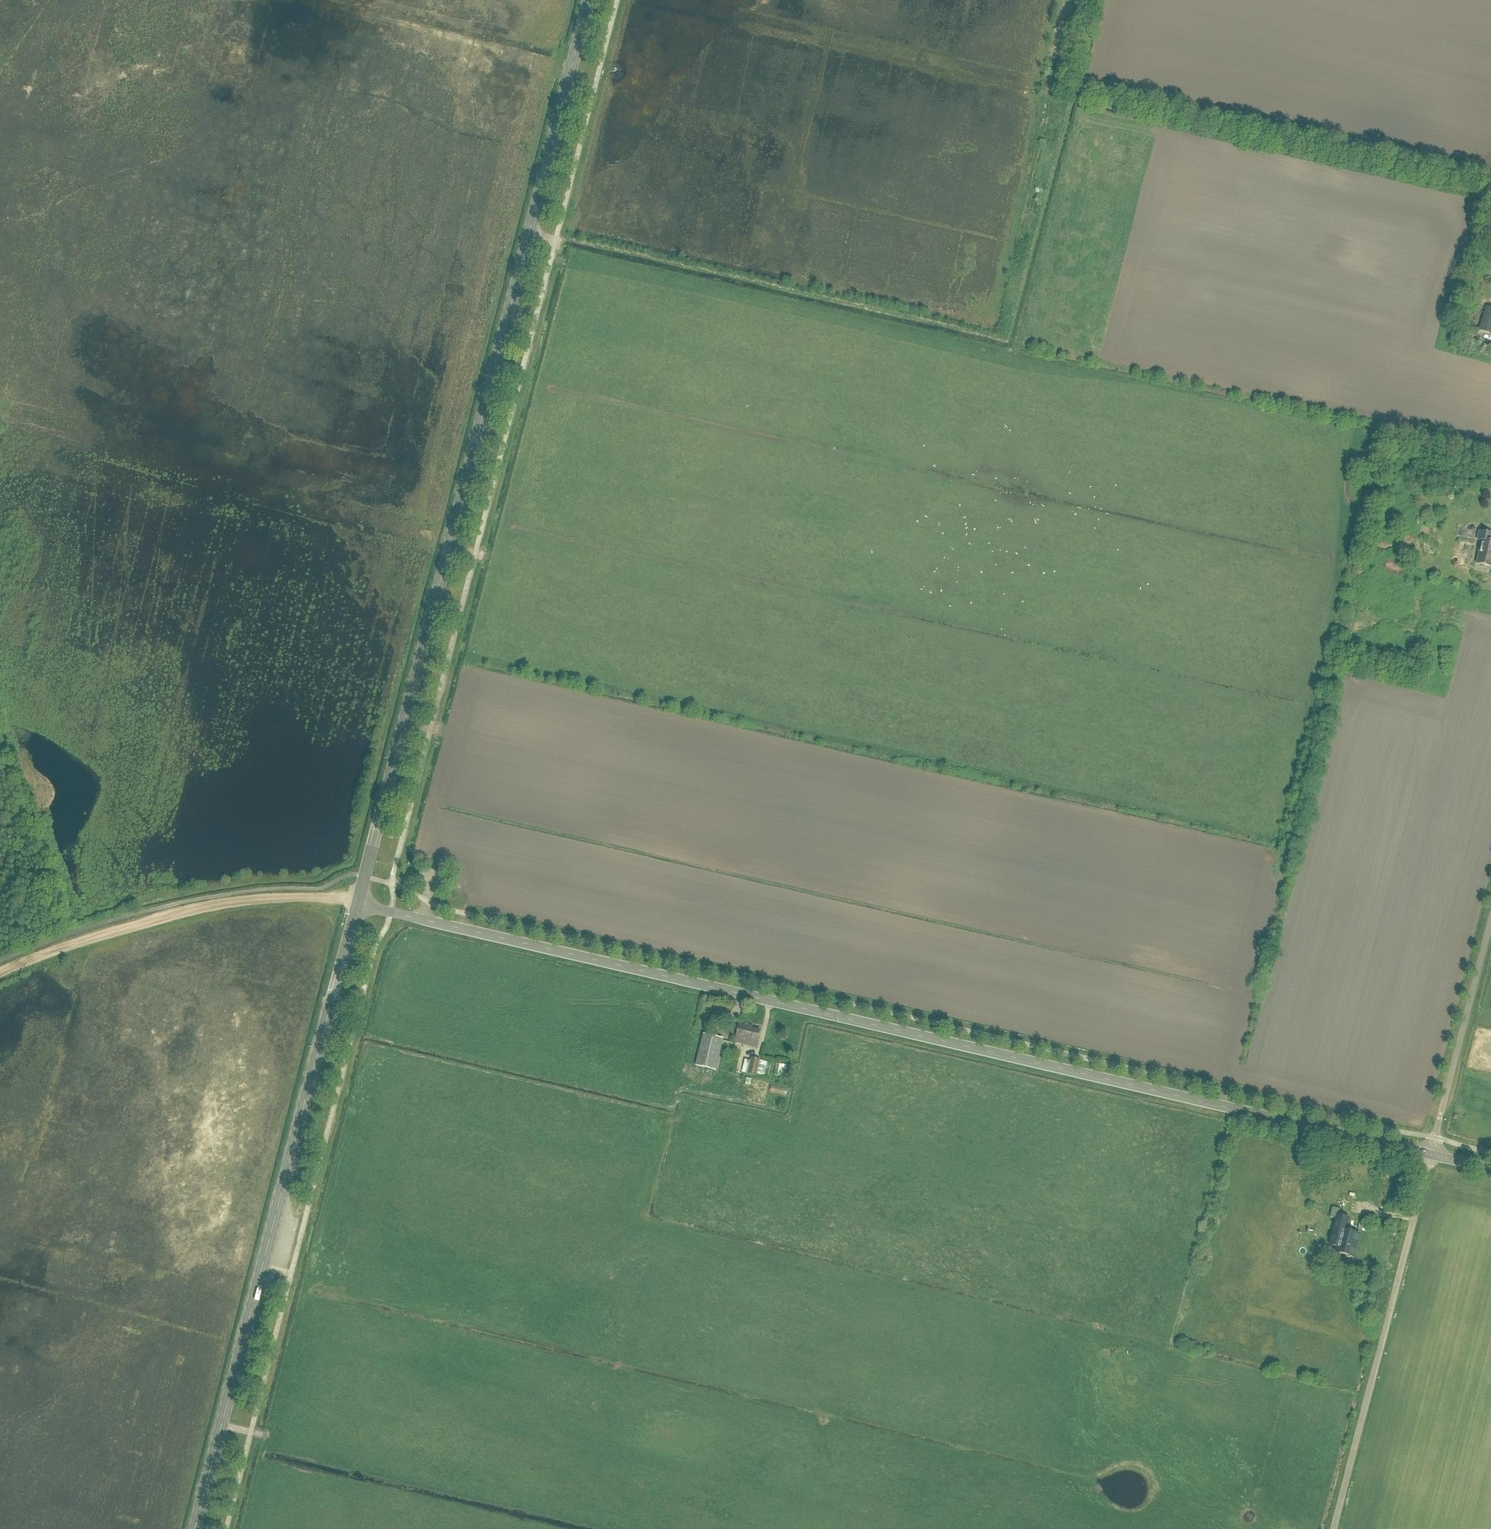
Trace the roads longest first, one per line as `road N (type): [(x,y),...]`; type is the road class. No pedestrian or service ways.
road 1 (tertiary): [(1430,1154),(357,902)]
road 2 (primary): [(357,902),(589,0)]
road 3 (primary): [(195,1528),(357,902)]
road 4 (unclassified): [(1333,1528),(1430,1154)]
road 5 (track): [(0,971),(136,923),(308,898)]
road 6 (unclassified): [(1430,1154),(1490,918)]

